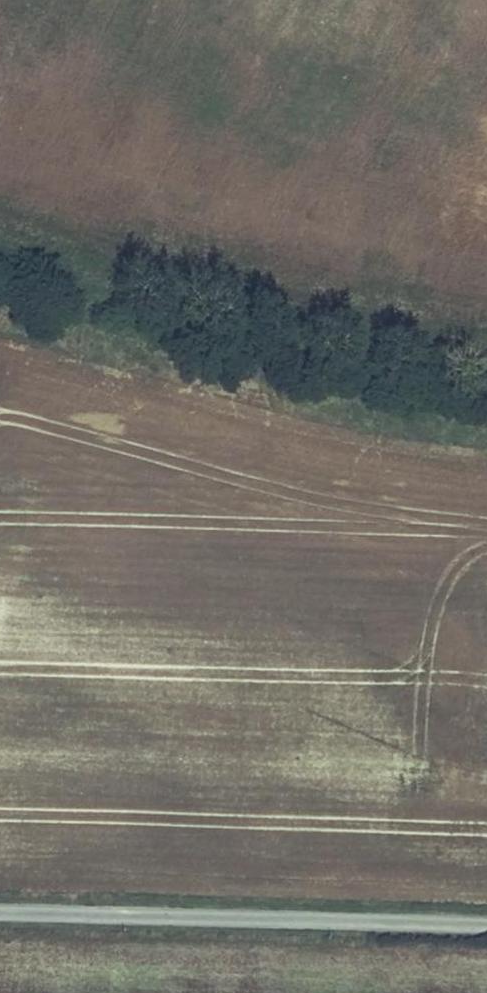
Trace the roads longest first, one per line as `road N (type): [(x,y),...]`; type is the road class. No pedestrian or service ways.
road 1 (tertiary): [(486,924),(0,912)]

